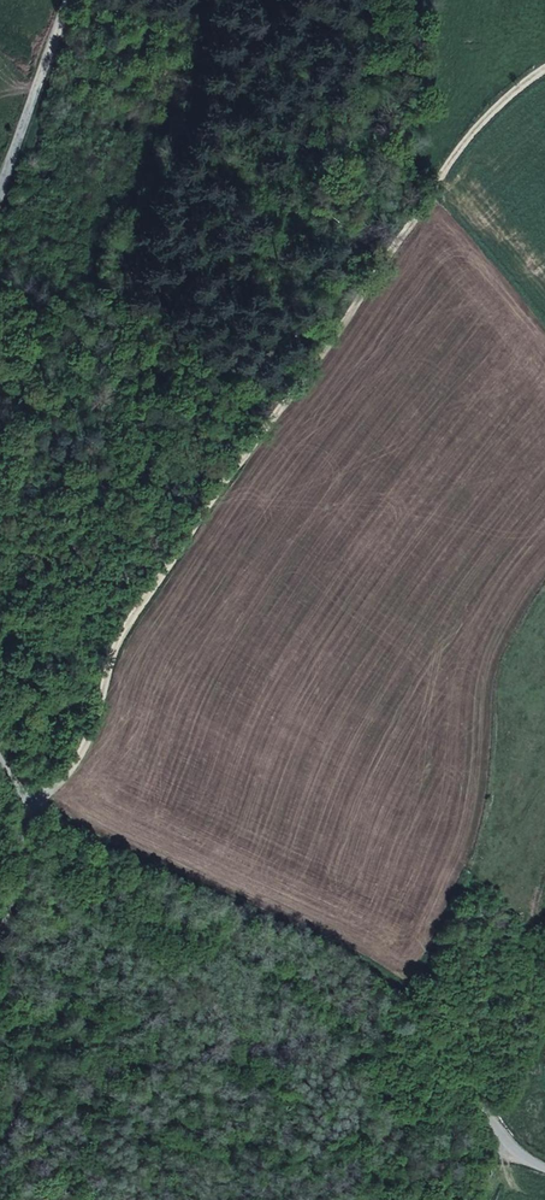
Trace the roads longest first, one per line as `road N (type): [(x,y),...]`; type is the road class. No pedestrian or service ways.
road 1 (track): [(544,70),(521,80),(275,405),(119,638),(94,721),(33,796)]
road 2 (residential): [(33,796),(52,814),(394,987),(513,1152),(544,1165)]
road 3 (residential): [(75,0),(33,108),(0,243)]

